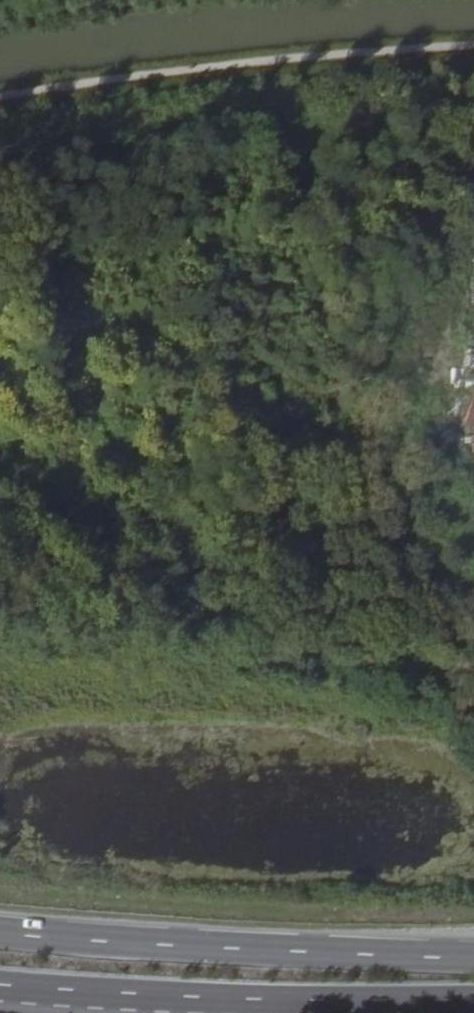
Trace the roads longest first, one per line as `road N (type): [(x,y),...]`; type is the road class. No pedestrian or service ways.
road 1 (trunk): [(473,956),(0,931)]
road 2 (trunk): [(133,994),(473,1002)]
road 3 (trunk): [(0,1010),(133,994)]
road 4 (trunk): [(0,984),(133,994)]

